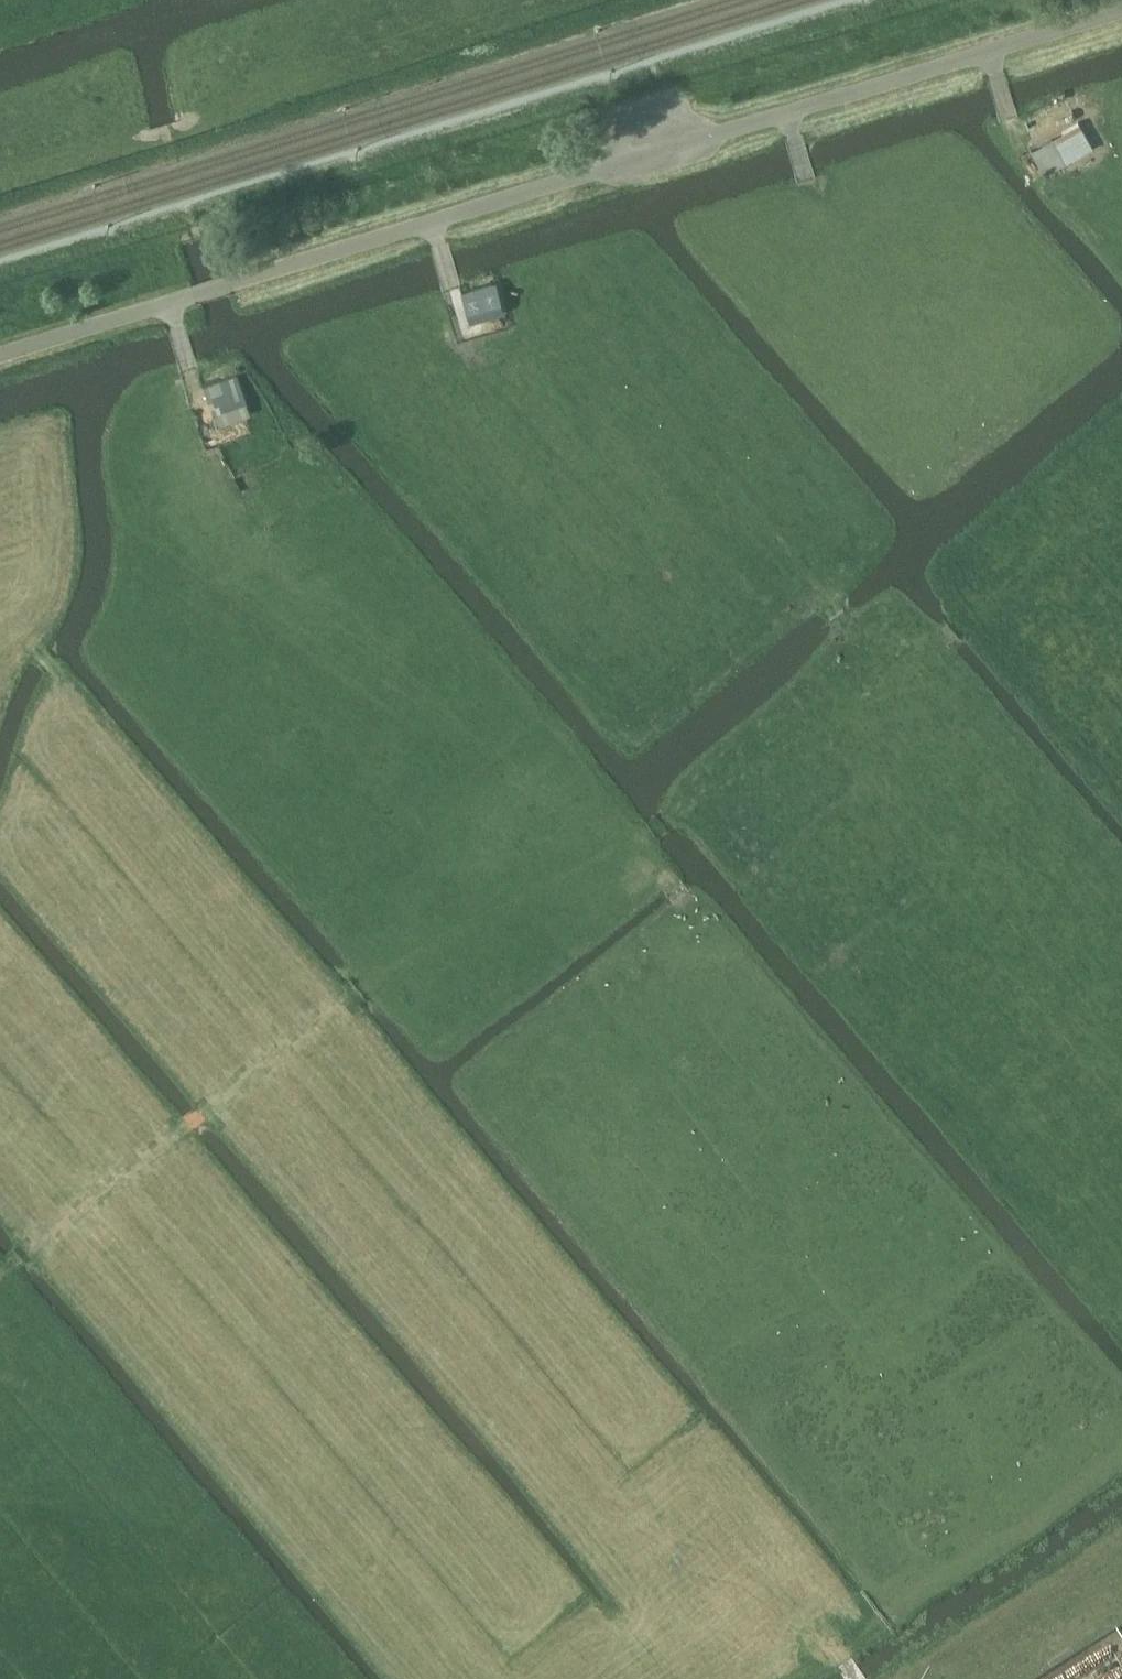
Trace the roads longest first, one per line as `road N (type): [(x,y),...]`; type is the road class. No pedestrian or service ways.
road 1 (track): [(1121,498),(961,631),(674,820),(366,990),(0,1282)]
road 2 (track): [(1121,1456),(827,1639),(780,1678)]
road 3 (track): [(218,437),(169,304)]

